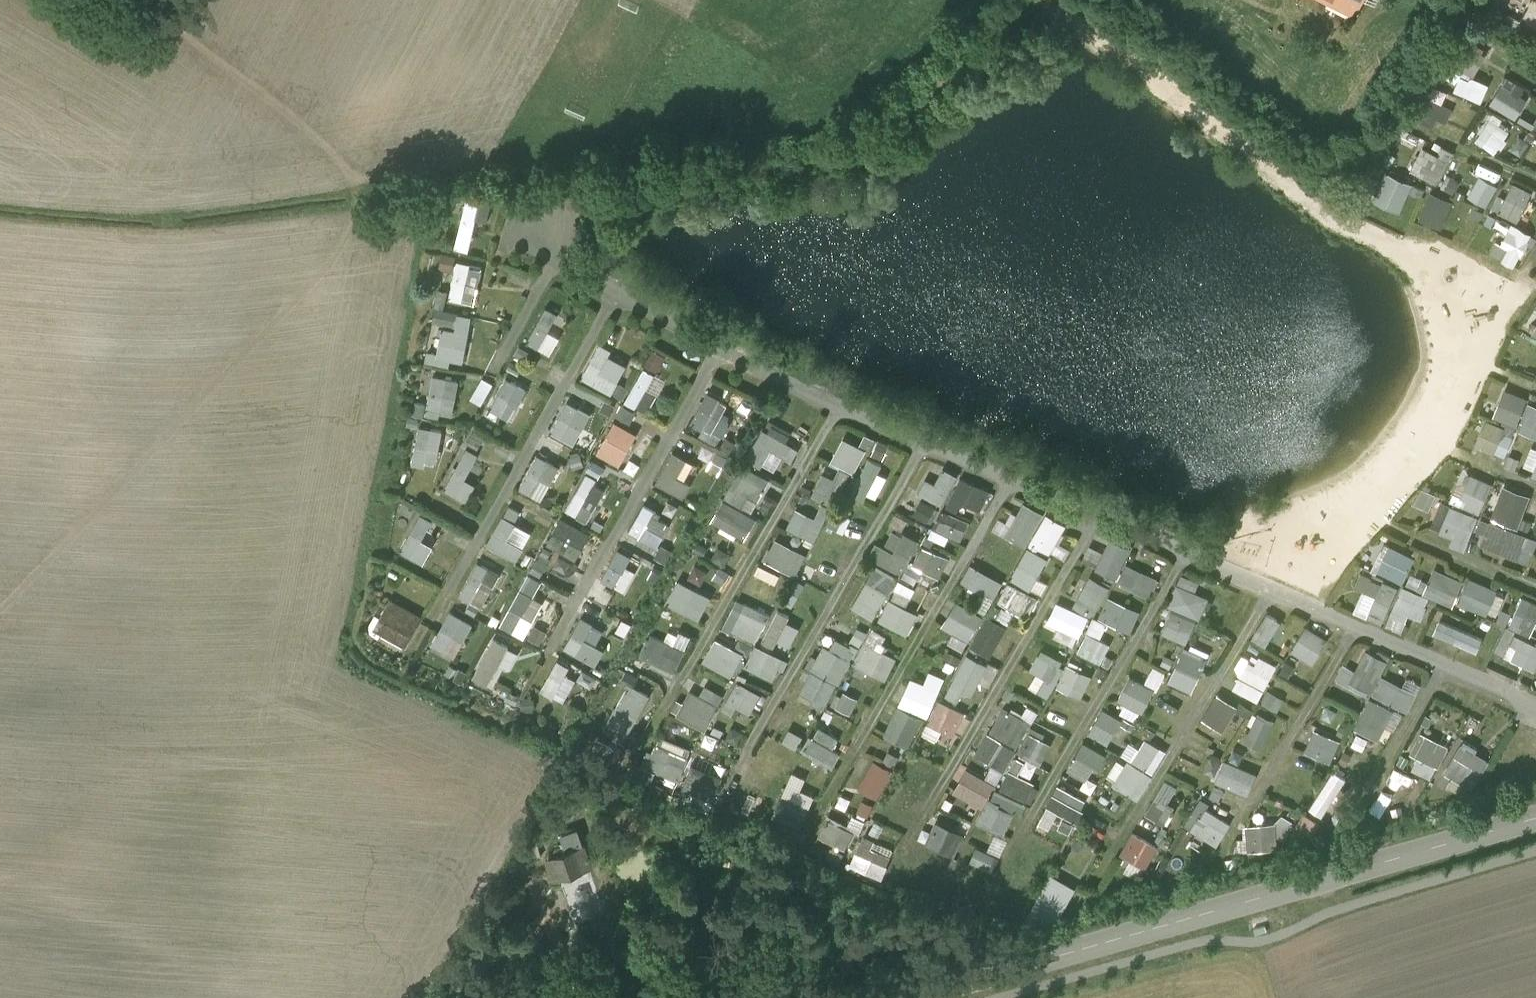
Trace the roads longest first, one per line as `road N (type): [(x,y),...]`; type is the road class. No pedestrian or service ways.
road 1 (tertiary): [(1535,817),(903,997)]

